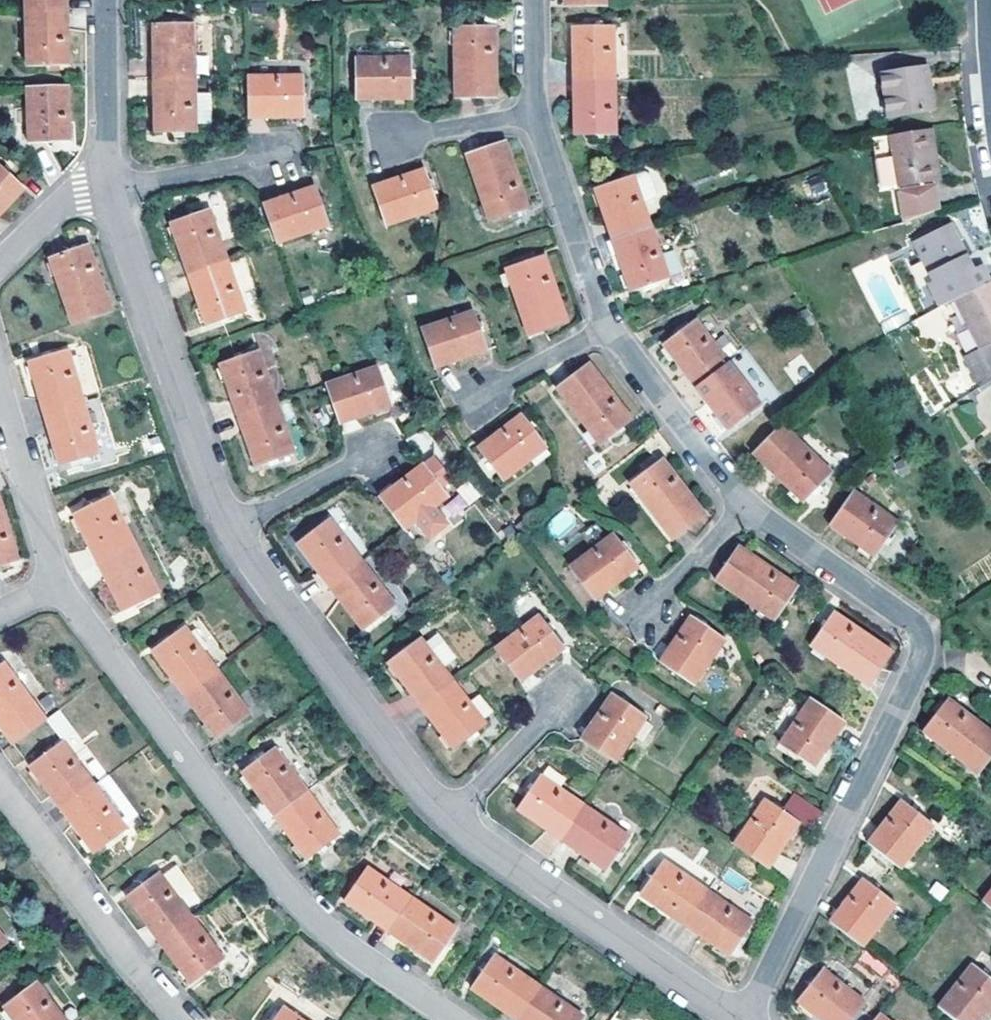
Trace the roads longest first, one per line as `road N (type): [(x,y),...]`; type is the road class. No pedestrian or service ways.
road 1 (residential): [(746,501),(910,620),(922,647),(740,1019)]
road 2 (residential): [(457,1019),(330,932),(282,888),(59,582)]
road 3 (residential): [(232,527),(108,185)]
road 4 (residential): [(448,817),(232,527)]
road 5 (residential): [(738,1019),(448,817)]
road 6 (residential): [(178,1019),(0,782)]
road 7 (residential): [(536,111),(610,325)]
road 8 (residential): [(610,325),(746,501)]
road 9 (residential): [(59,582),(0,387)]
road 10 (residential): [(108,185),(105,0)]
road 11 (residential): [(108,185),(277,150)]
road 12 (residential): [(448,817),(567,694)]
road 13 (residential): [(232,527),(378,451)]
road 14 (residential): [(610,325),(476,399)]
road 15 (residential): [(746,501),(645,613)]
road 16 (residential): [(536,111),(393,137)]
road 17 (residential): [(0,260),(74,193),(108,185)]

